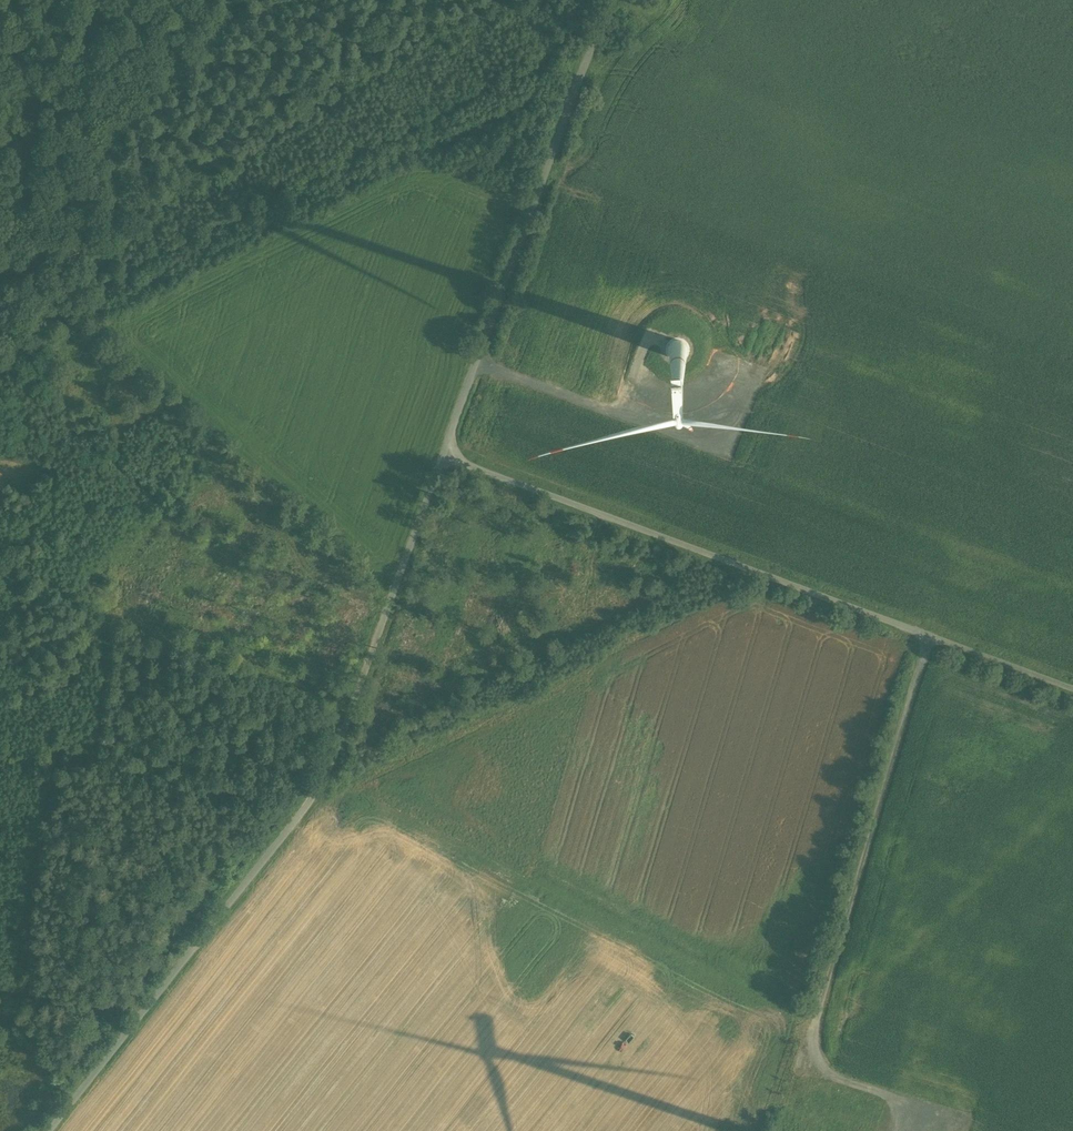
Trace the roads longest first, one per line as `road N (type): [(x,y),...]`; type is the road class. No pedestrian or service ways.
road 1 (unclassified): [(48,1130),(315,797),(447,449)]
road 2 (unclassified): [(447,449),(1072,681)]
road 3 (track): [(932,629),(823,1012),(826,1050),(853,1075),(962,1113)]
road 4 (unclassified): [(447,449),(609,0)]
road 5 (track): [(480,358),(666,431),(713,388)]

